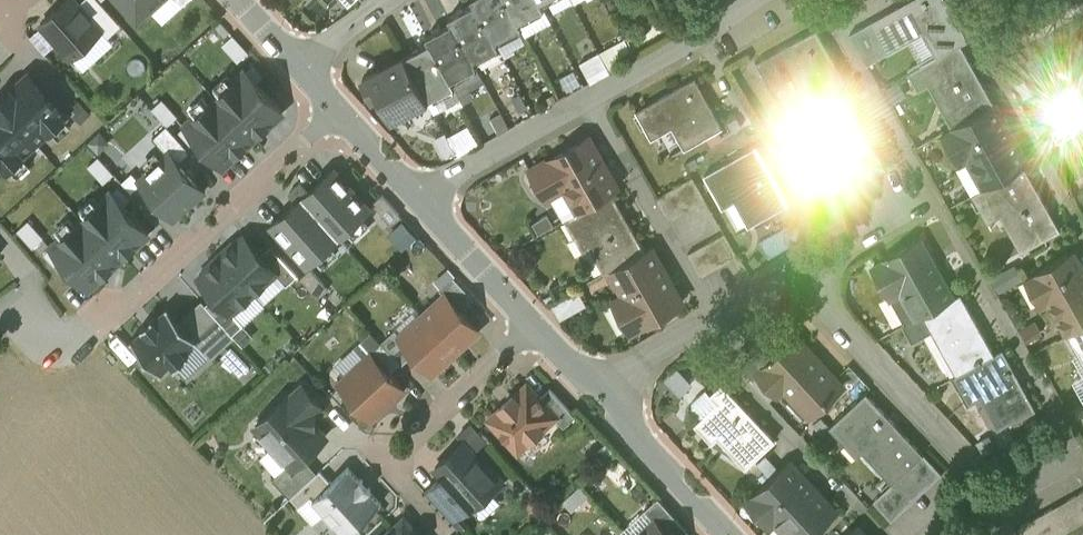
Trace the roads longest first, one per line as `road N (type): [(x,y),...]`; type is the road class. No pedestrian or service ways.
road 1 (residential): [(340,114),(91,328),(60,333),(20,309),(0,310)]
road 2 (residential): [(769,0),(418,194)]
road 3 (residential): [(1004,534),(965,467),(788,277)]
road 4 (residential): [(598,389),(788,277)]
road 5 (residential): [(598,389),(731,534)]
road 6 (residential): [(537,319),(398,448)]
road 7 (residential): [(418,194),(537,319)]
road 8 (residential): [(788,277),(929,187)]

